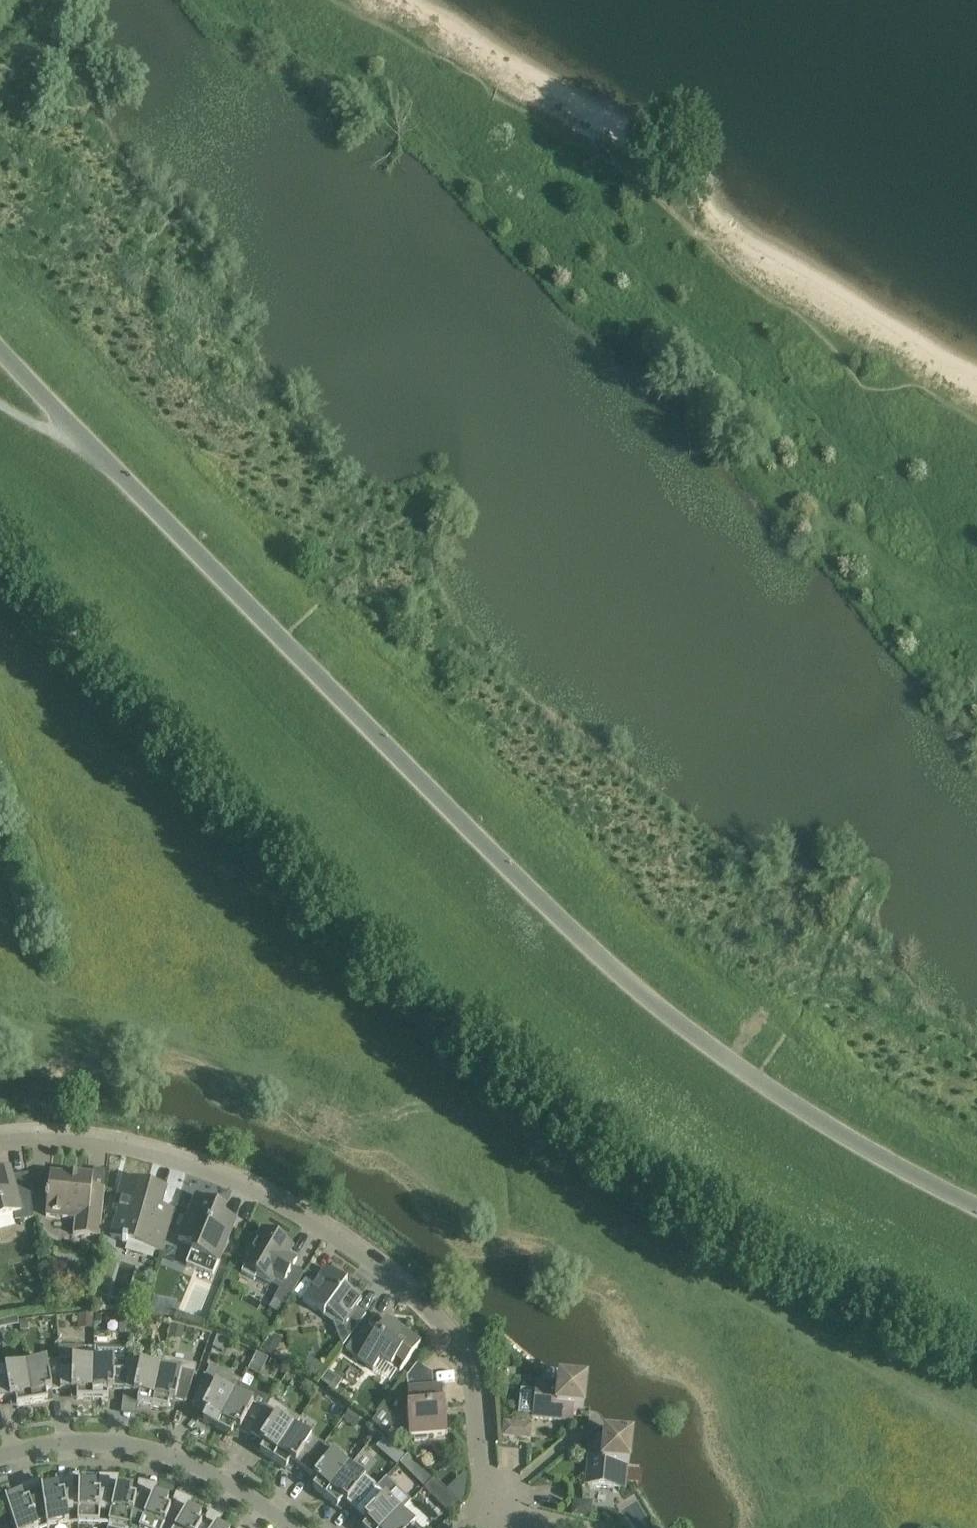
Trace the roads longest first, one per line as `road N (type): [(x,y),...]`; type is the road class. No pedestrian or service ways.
road 1 (unclassified): [(976,1205),(771,1089),(589,947),(0,350)]
road 2 (residential): [(494,1500),(468,1370),(452,1338),(331,1235),(243,1186),(151,1150),(0,1140)]
road 3 (residential): [(296,1527),(200,1464),(146,1447),(91,1440),(0,1456)]

